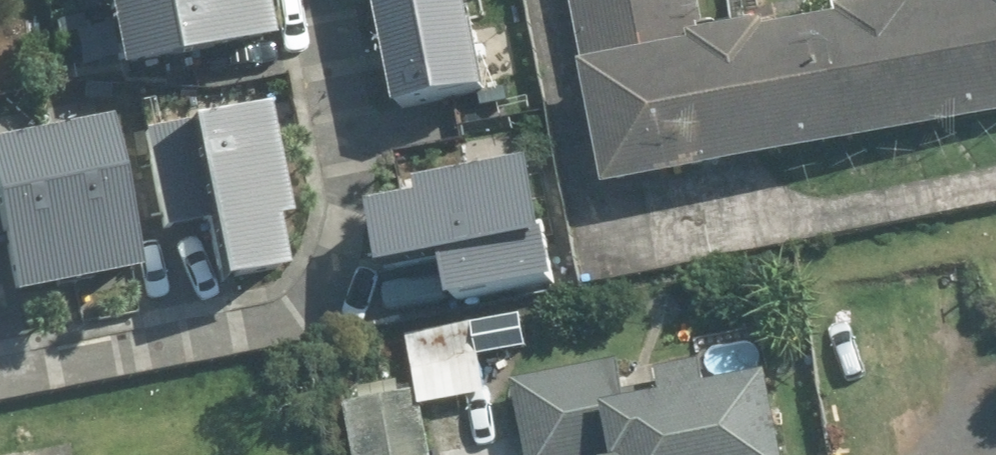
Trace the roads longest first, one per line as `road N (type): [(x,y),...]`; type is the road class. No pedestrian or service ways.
road 1 (residential): [(298,325),(343,269),(353,206),(317,0)]
road 2 (residential): [(298,325),(0,386)]

